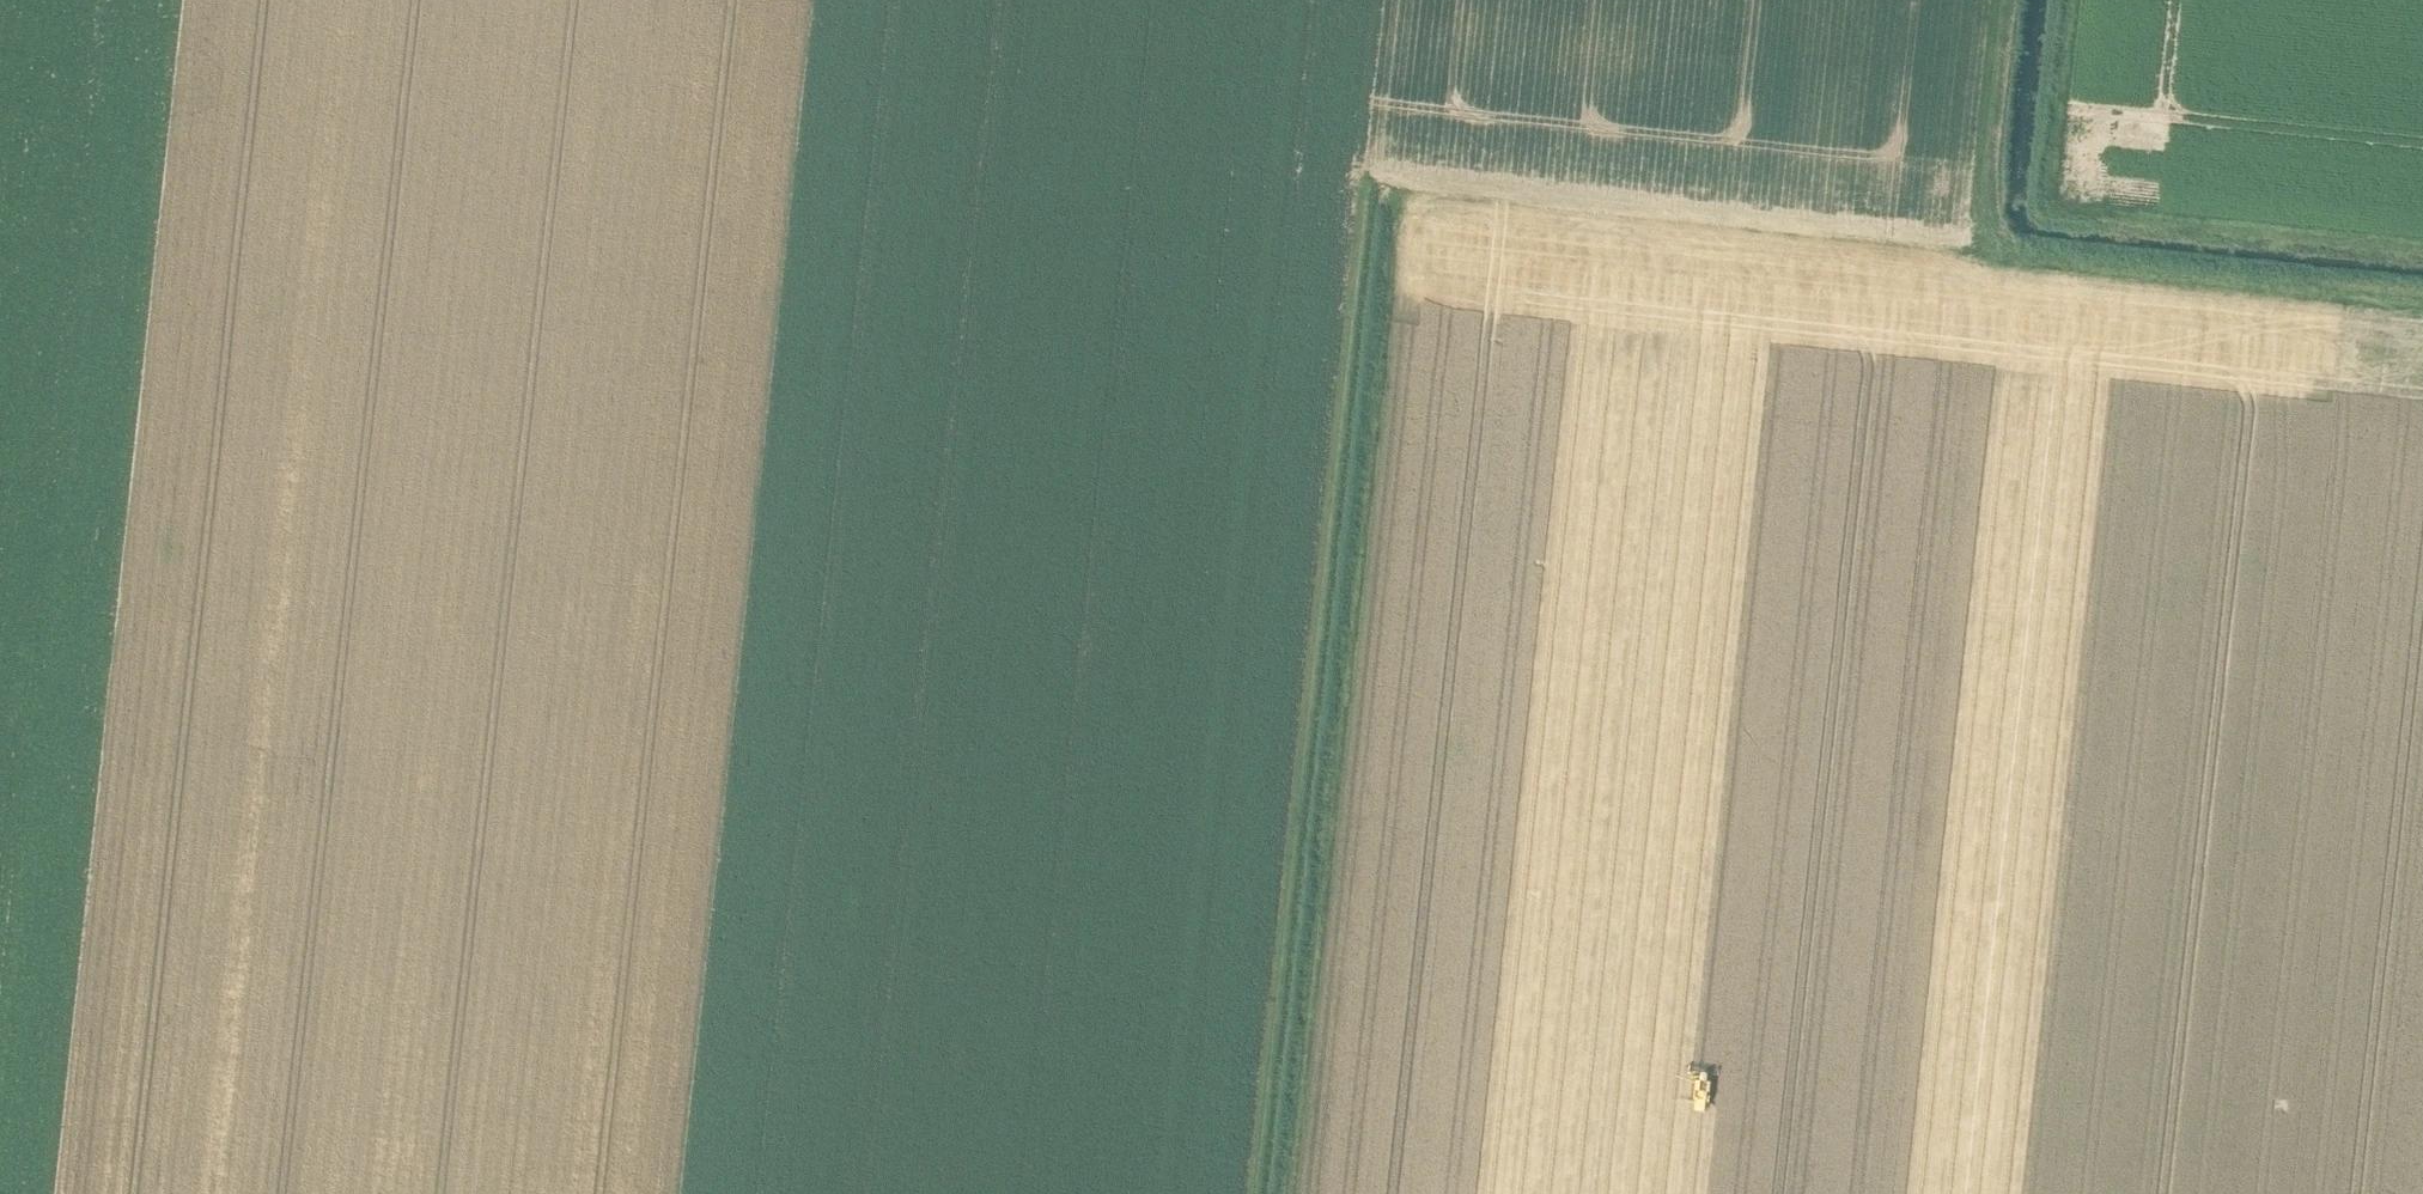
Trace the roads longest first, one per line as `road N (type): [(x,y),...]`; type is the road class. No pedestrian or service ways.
road 1 (track): [(1284,1193),(1396,174)]
road 2 (track): [(1999,0),(1971,254),(2422,302)]
road 3 (track): [(2422,243),(2051,204),(2073,0)]

